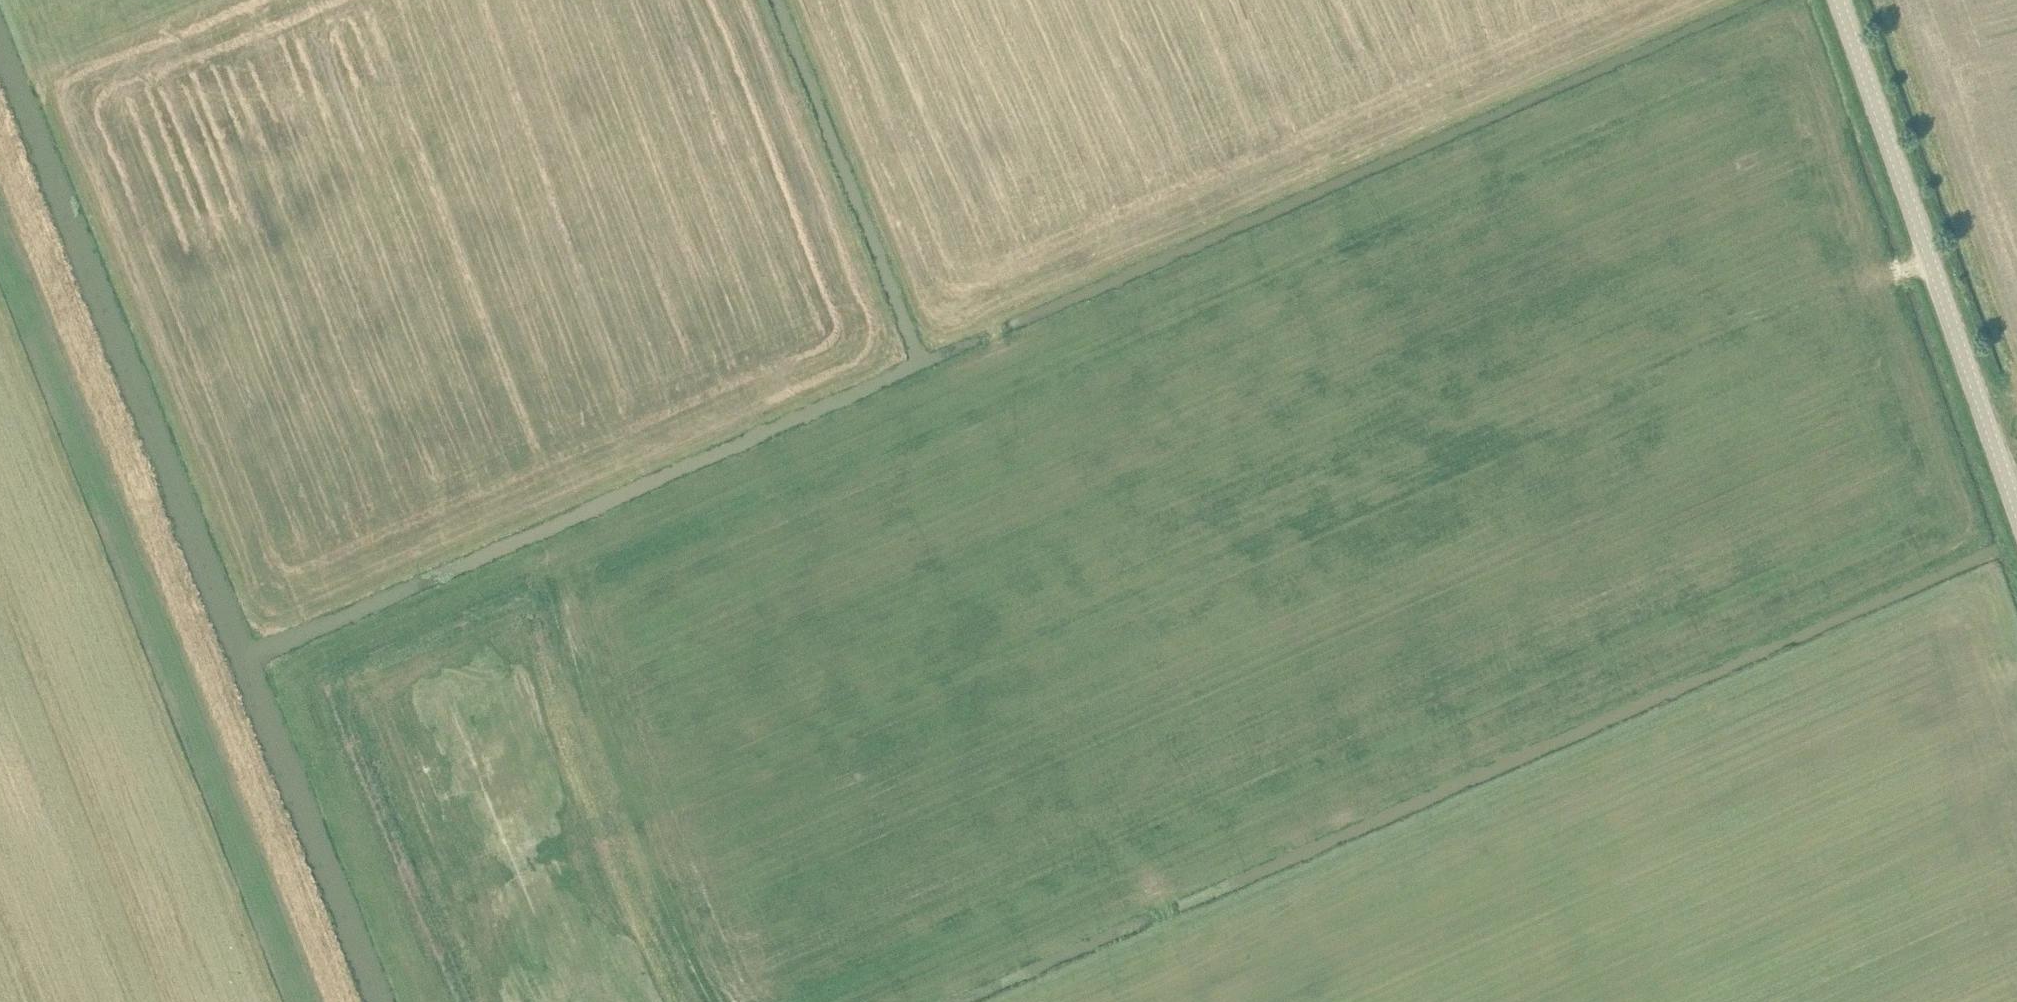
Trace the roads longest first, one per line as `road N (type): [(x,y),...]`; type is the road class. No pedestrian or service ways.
road 1 (tertiary): [(2016,498),(1837,0)]

